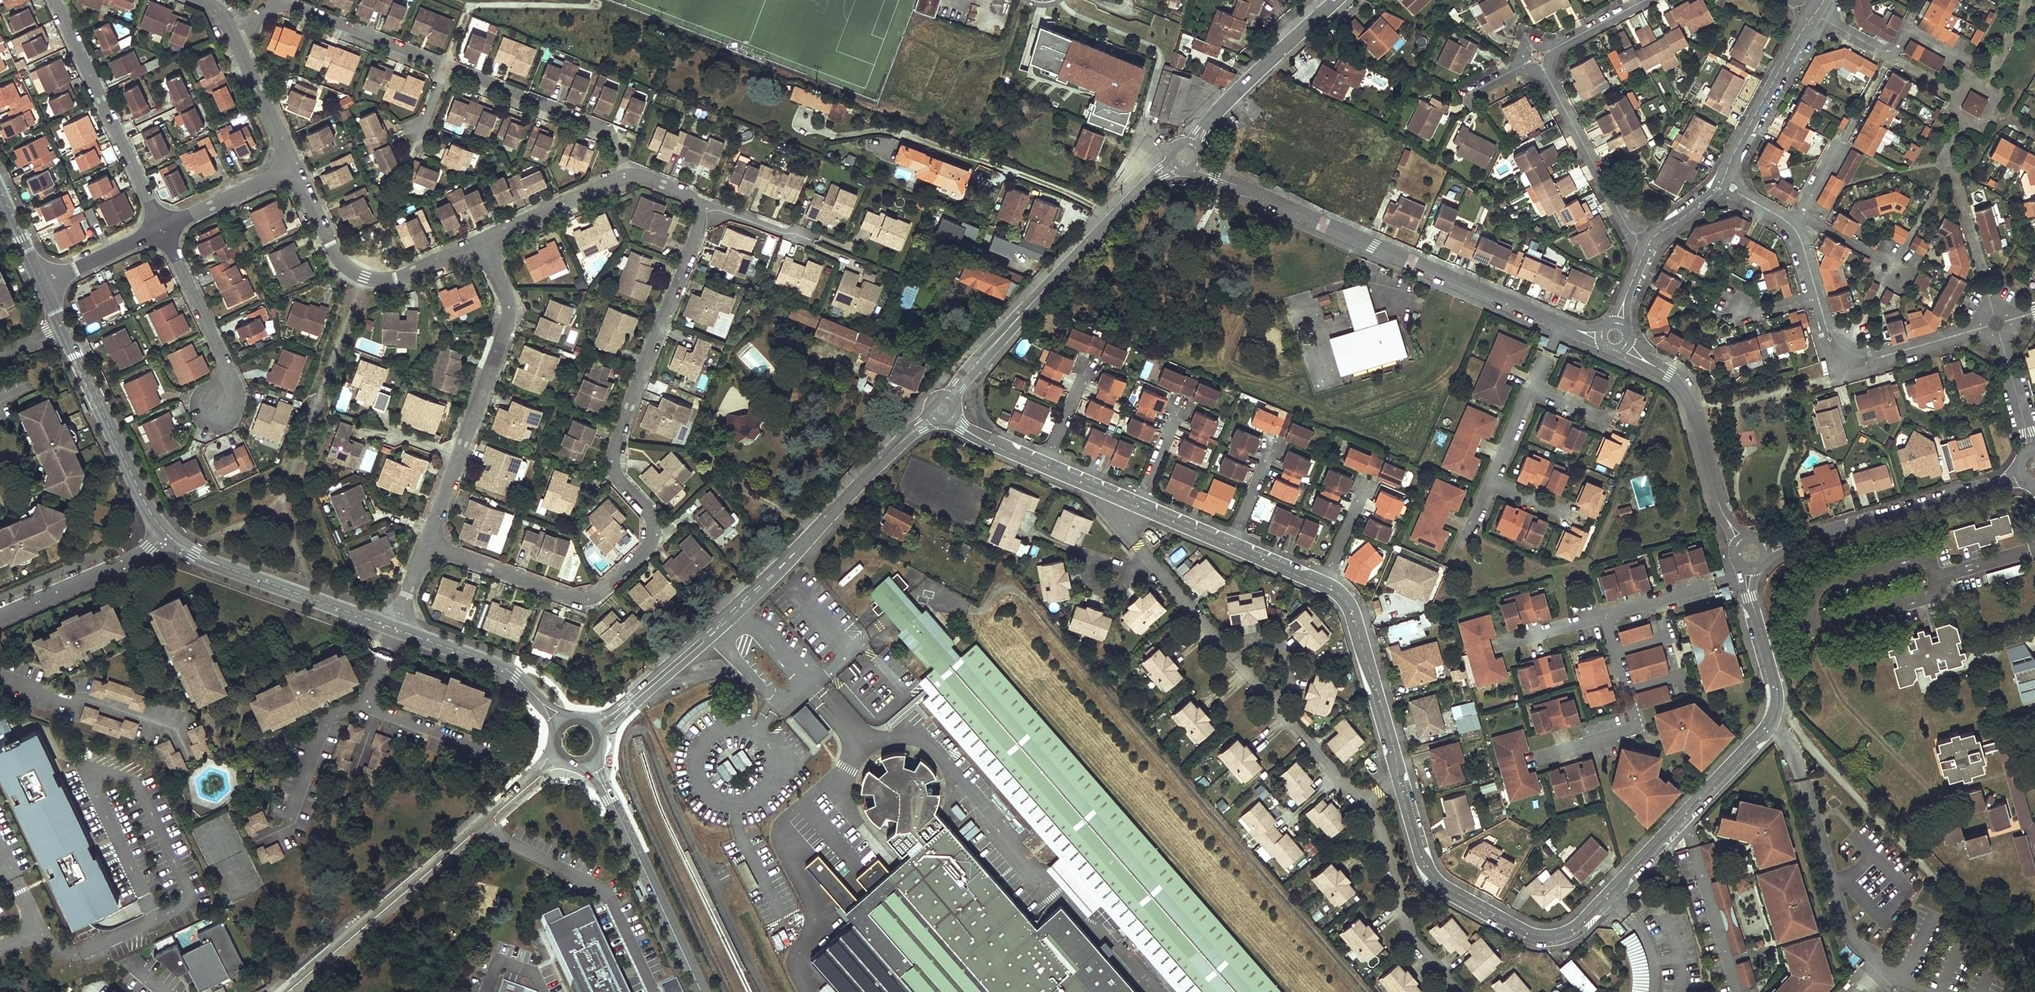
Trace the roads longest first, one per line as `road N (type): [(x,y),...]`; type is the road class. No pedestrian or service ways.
road 1 (residential): [(932,408),(989,444),(1337,592),(1377,690),(1423,863),(1446,888),(1536,935),(1580,922),(1773,717),(1775,685),(1754,610)]
road 2 (residential): [(429,539),(591,605),(652,559),(659,523),(613,474),(702,208),(692,192),(643,170),(622,173)]
road 3 (unclassified): [(932,408),(735,604),(594,719)]
road 4 (residential): [(1175,152),(1560,323)]
road 5 (residential): [(285,991),(556,756)]
road 6 (unclassified): [(1175,152),(932,408)]
road 7 (residential): [(429,539),(509,305),(480,240)]
road 8 (residential): [(480,240),(398,279),(364,277),(338,260),(294,168)]
road 9 (residential): [(55,0),(161,229)]
road 10 (tertiary): [(699,991),(591,763)]
road 11 (tertiary): [(162,544),(392,629)]
road 12 (residential): [(1804,542),(2004,484),(2034,467)]
road 13 (residential): [(245,54),(260,12),(285,3),(444,66)]
road 14 (tertiary): [(61,327),(162,544)]
road 15 (residential): [(1817,297),(1840,363),(1996,325)]
road 16 (residential): [(444,66),(613,136),(622,173)]
road 17 (residential): [(1648,246),(1629,229),(1537,57)]
road 18 (unclassified): [(1331,0),(1175,152)]
road 19 (residential): [(189,756),(176,727),(0,677)]
road 20 (tertiary): [(392,629),(505,672),(559,720)]
road 21 (residential): [(255,842),(287,826),(325,721),(368,706)]
road 22 (residential): [(1723,181),(1812,17)]
road 23 (residential): [(1815,14),(1891,54),(1906,28),(1966,61)]
road 24 (tertiary): [(0,613),(162,544)]
road 25 (residential): [(161,229),(229,383)]
road 26 (residential): [(1650,364),(1691,405),(1719,504)]
road 27 (residential): [(622,173),(480,240)]
road 28 (residential): [(161,229),(294,168)]
road 29 (residential): [(368,706),(503,754)]
road 30 (residential): [(1996,325),(2034,457)]
road 31 (residential): [(40,284),(161,229)]
road 32 (residential): [(294,168),(245,54)]
road 33 (residential): [(1537,57),(1643,0)]

